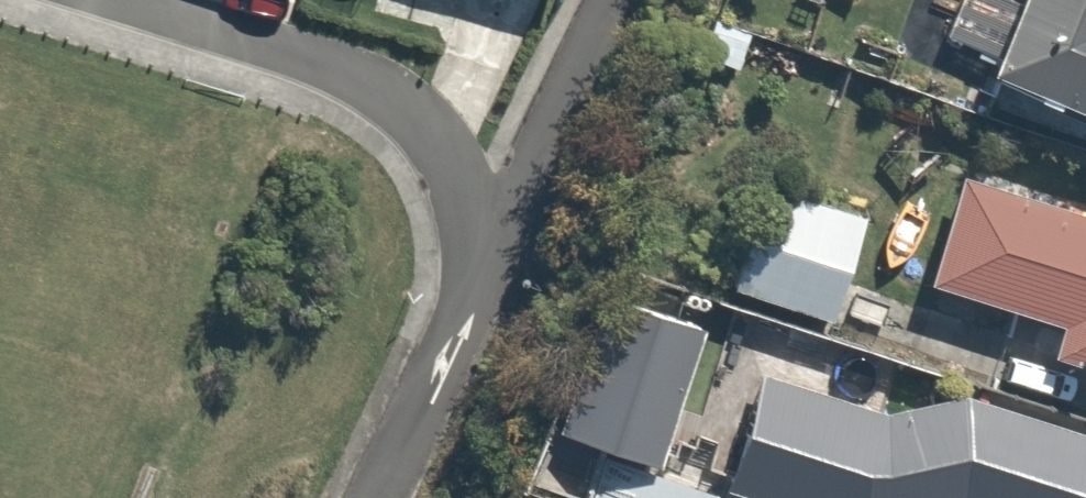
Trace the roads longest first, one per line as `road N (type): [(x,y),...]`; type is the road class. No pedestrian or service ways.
road 1 (residential): [(474,297),(476,234),(467,193),(449,155),(408,108),(354,75),(115,0)]
road 2 (residential): [(474,297),(616,0)]
road 3 (residential): [(380,497),(474,297)]

